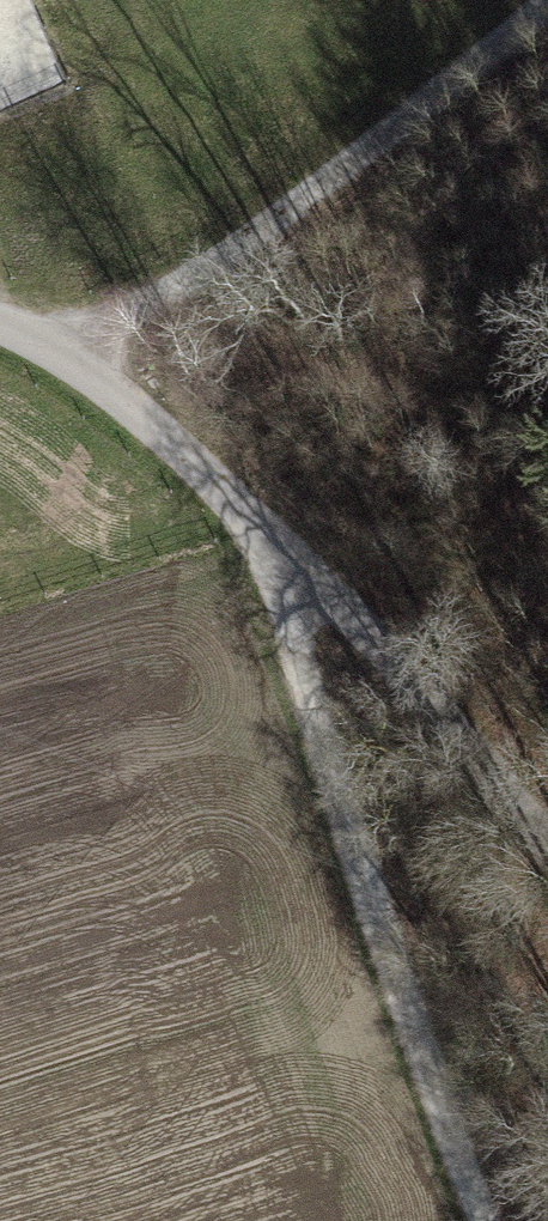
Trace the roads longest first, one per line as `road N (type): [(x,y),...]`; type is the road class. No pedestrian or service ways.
road 1 (track): [(253,539),(480,1220)]
road 2 (track): [(78,351),(163,297),(540,0)]
road 3 (track): [(253,539),(547,840)]
road 4 (track): [(78,351),(253,539)]

